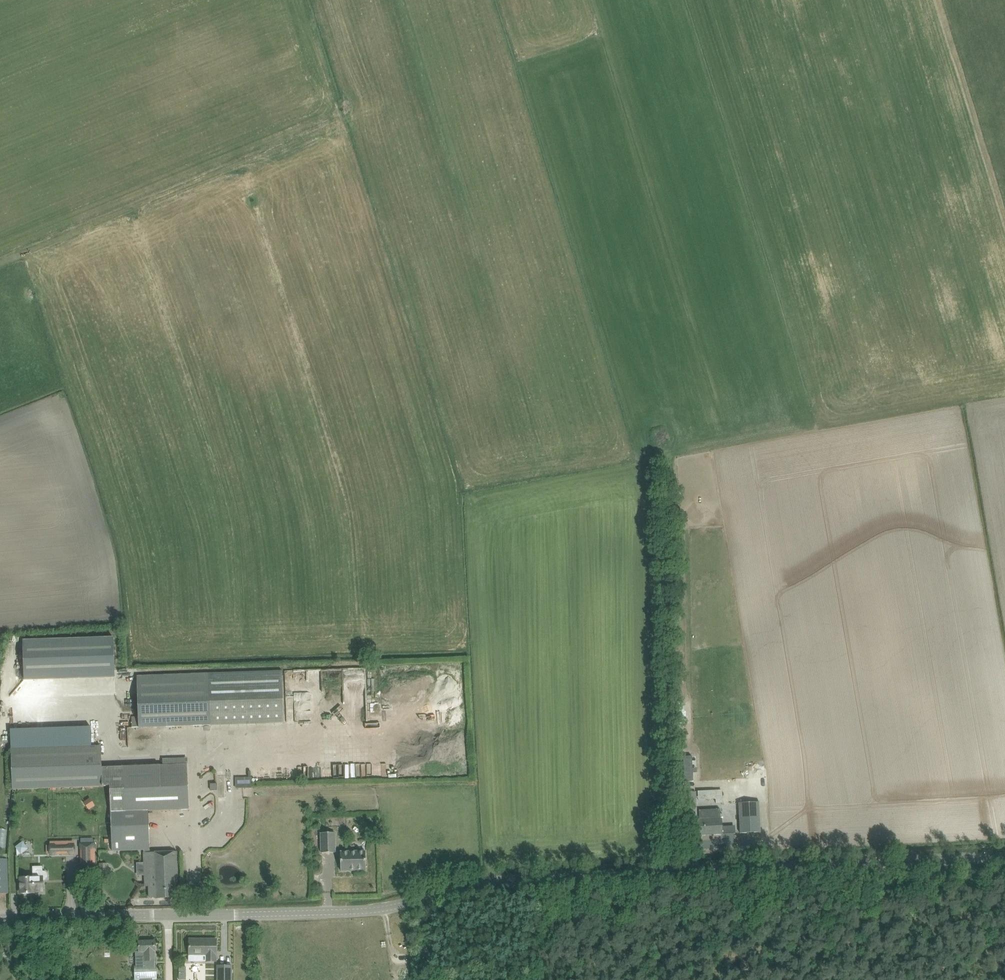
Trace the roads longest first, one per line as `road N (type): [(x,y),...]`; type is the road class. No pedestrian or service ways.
road 1 (tertiary): [(0,920),(360,911),(500,881),(1004,858)]

